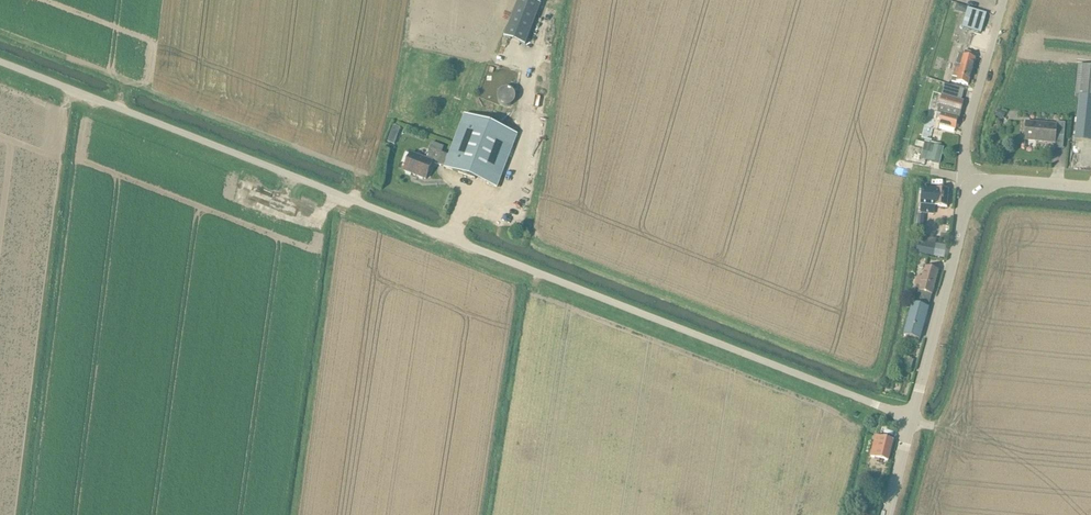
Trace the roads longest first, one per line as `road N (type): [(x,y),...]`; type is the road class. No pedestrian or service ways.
road 1 (track): [(911,420),(0,63)]
road 2 (unclassified): [(887,514),(975,192)]
road 3 (residential): [(975,192),(964,171),(965,137),(1002,0)]

